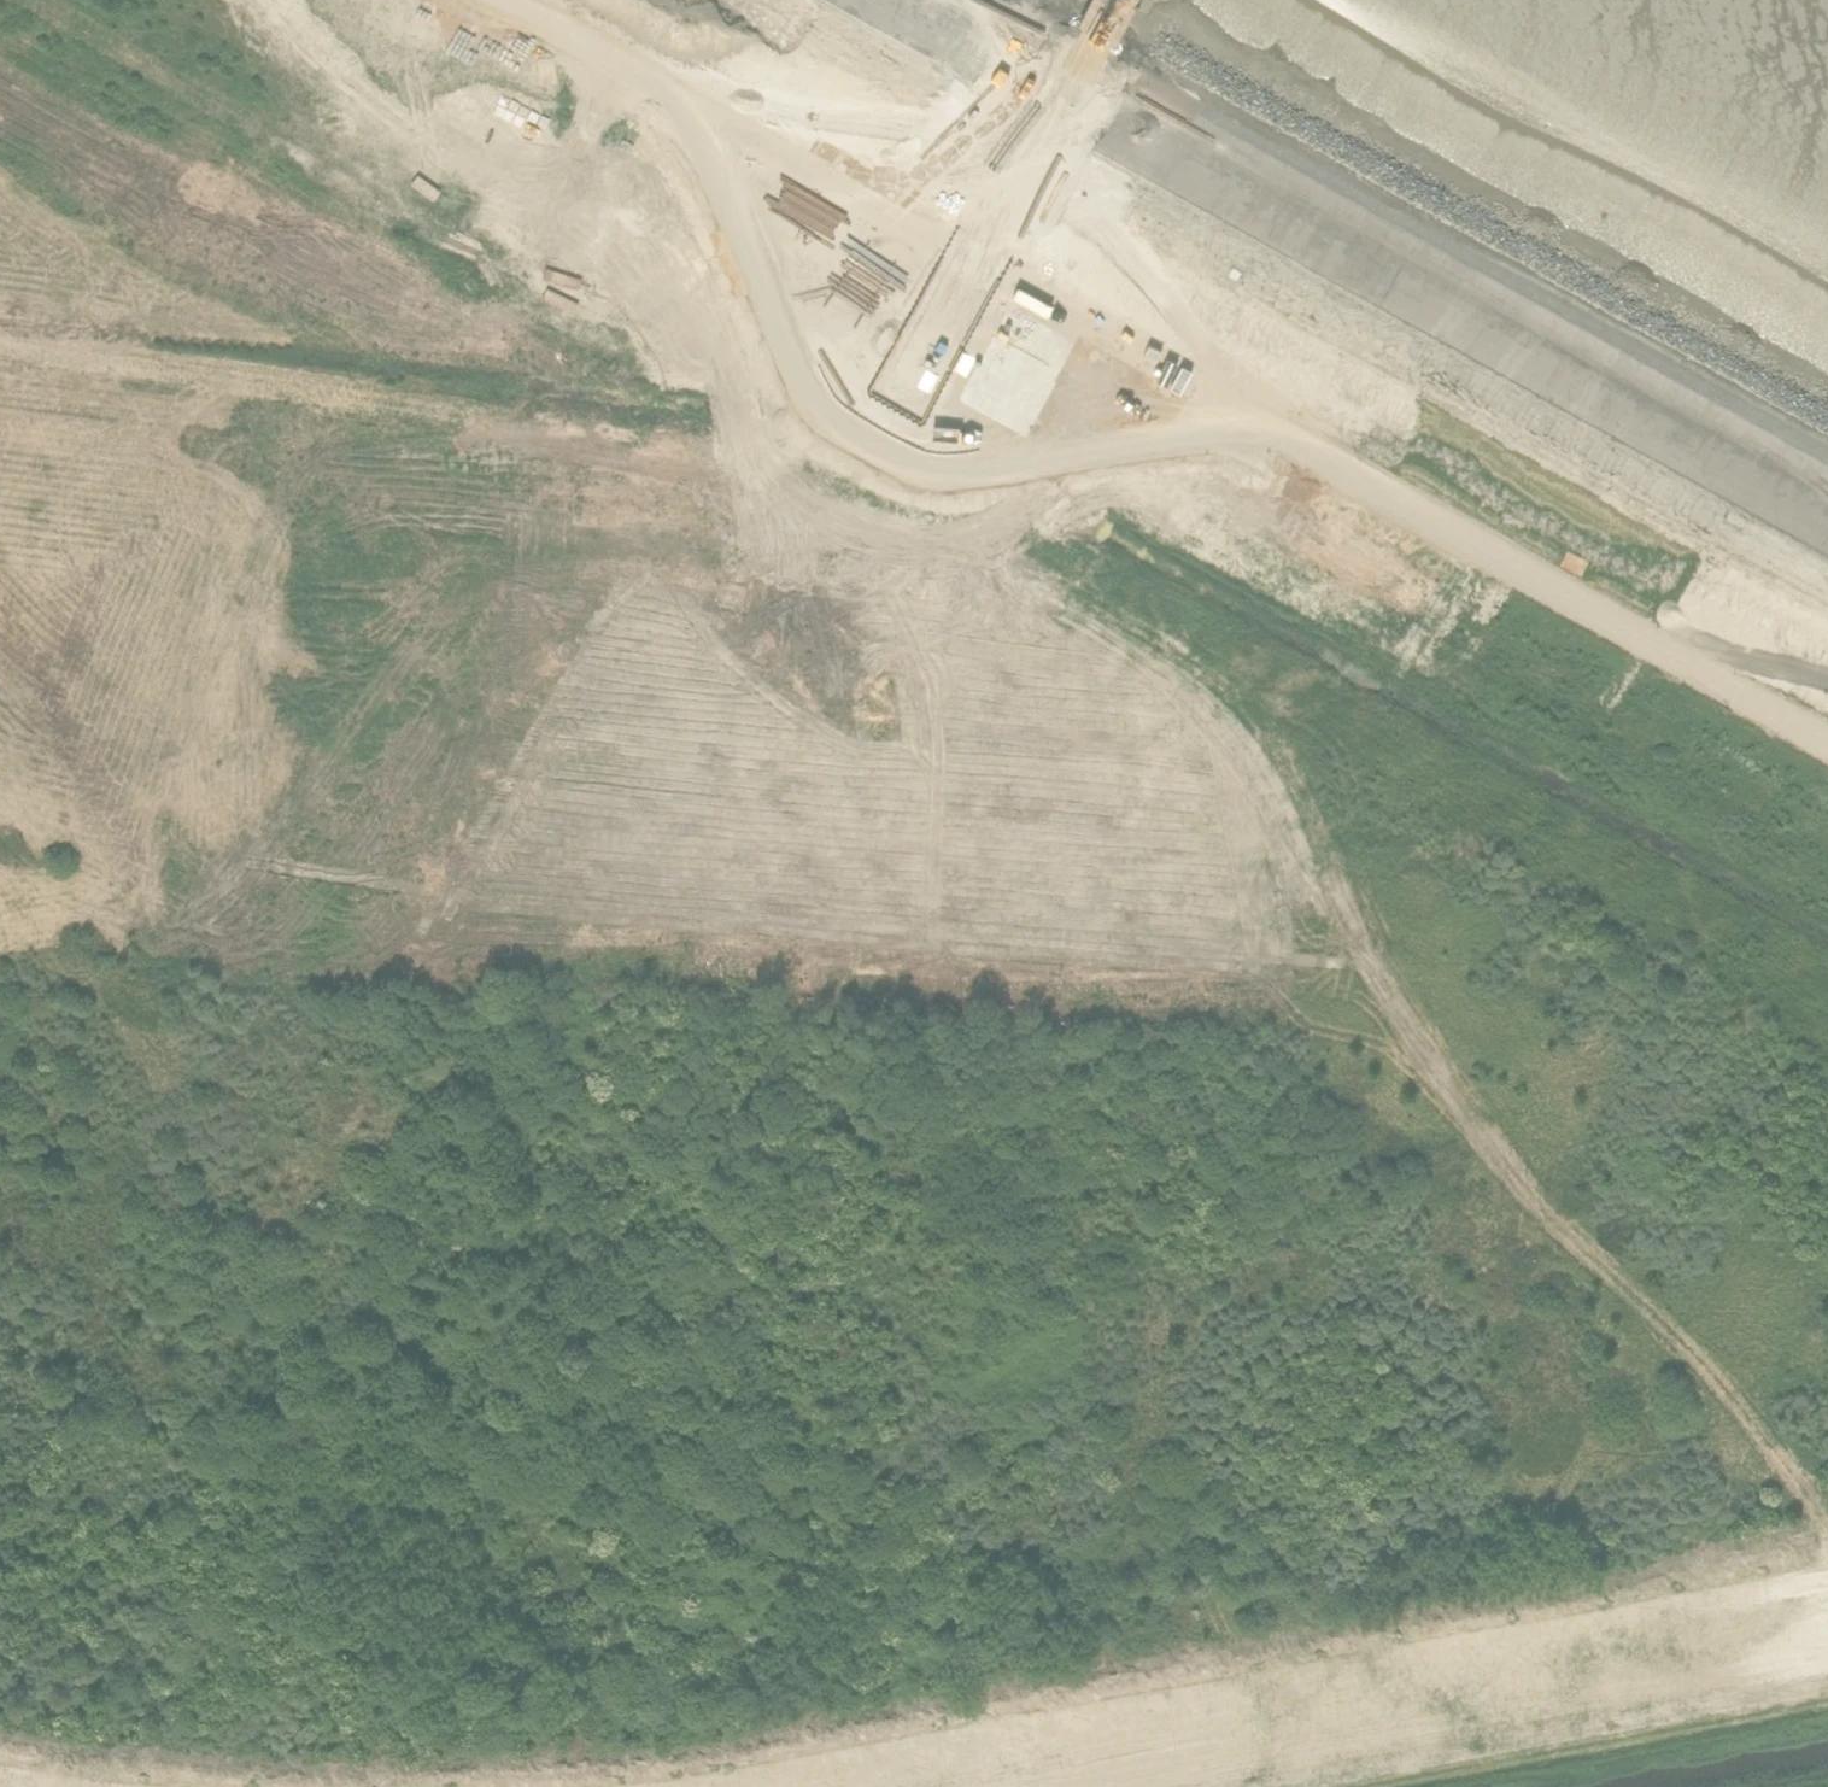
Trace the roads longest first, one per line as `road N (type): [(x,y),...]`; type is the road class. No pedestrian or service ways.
road 1 (track): [(1827,474),(969,0)]

